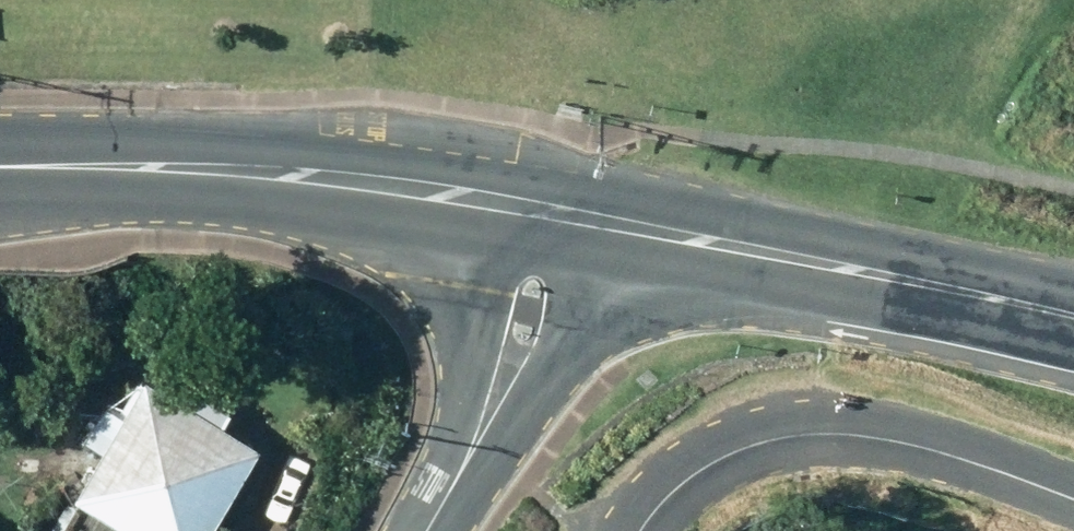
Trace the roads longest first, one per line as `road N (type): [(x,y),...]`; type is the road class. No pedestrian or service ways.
road 1 (secondary): [(547,215),(472,200),(133,170),(0,172)]
road 2 (secondary): [(1073,318),(547,215)]
road 3 (unclassified): [(1073,499),(975,456),(814,424),(708,456),(644,530)]
road 4 (tertiary): [(547,215),(526,312),(482,444),(430,530)]

